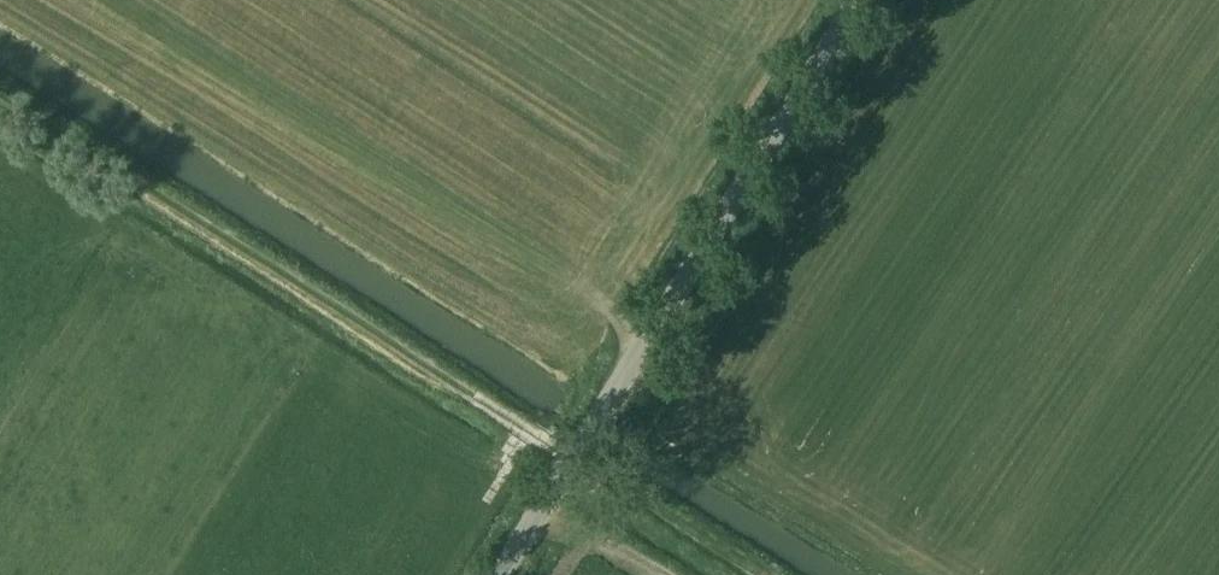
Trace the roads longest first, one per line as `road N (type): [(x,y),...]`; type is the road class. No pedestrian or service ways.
road 1 (unclassified): [(503,574),(862,0)]

